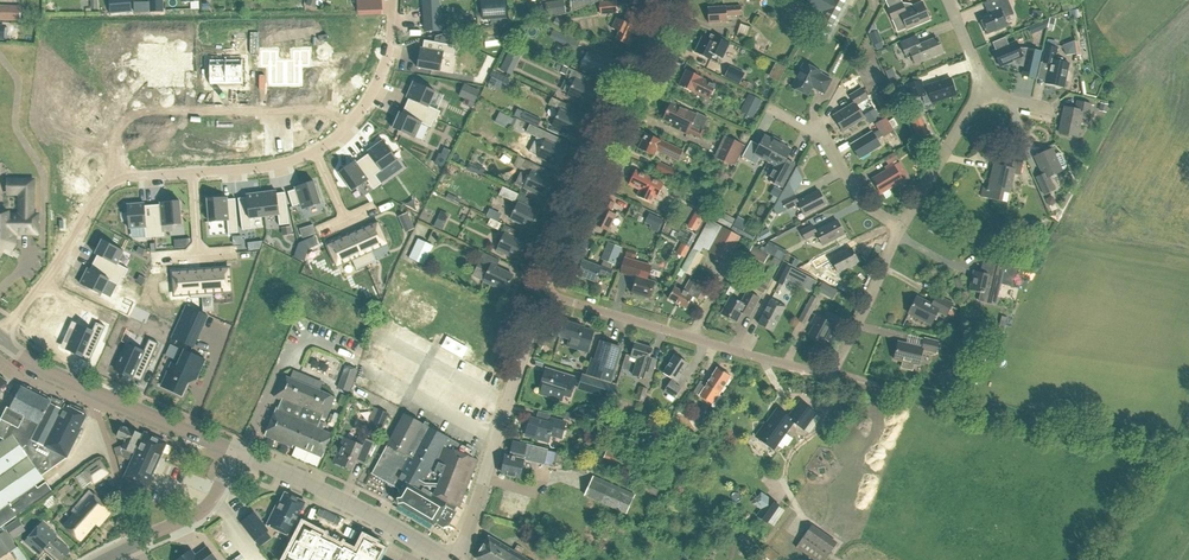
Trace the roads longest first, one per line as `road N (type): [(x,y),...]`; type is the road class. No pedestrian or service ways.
road 1 (residential): [(542,293),(832,375),(901,228)]
road 2 (track): [(832,375),(1041,423),(1188,444)]
road 3 (unclassified): [(542,293),(670,0)]
road 4 (residential): [(112,180),(117,135),(138,113),(324,109),(360,118)]
road 5 (unclassified): [(454,559),(542,293)]
road 6 (residential): [(112,180),(285,163),(316,152),(360,118)]
road 7 (secondary): [(452,559),(387,521),(232,452)]
road 8 (residential): [(1,337),(112,180)]
road 9 (residential): [(901,228),(859,198),(820,134),(773,111)]
road 10 (residential): [(901,228),(979,88)]
road 11 (residential): [(132,543),(98,410),(104,397)]
road 12 (tertiary): [(132,543),(199,512),(232,452)]
road 13 (secondary): [(232,452),(104,397)]
road 14 (residential): [(360,118),(386,61),(393,0)]
road 15 (secondary): [(104,397),(1,337)]

